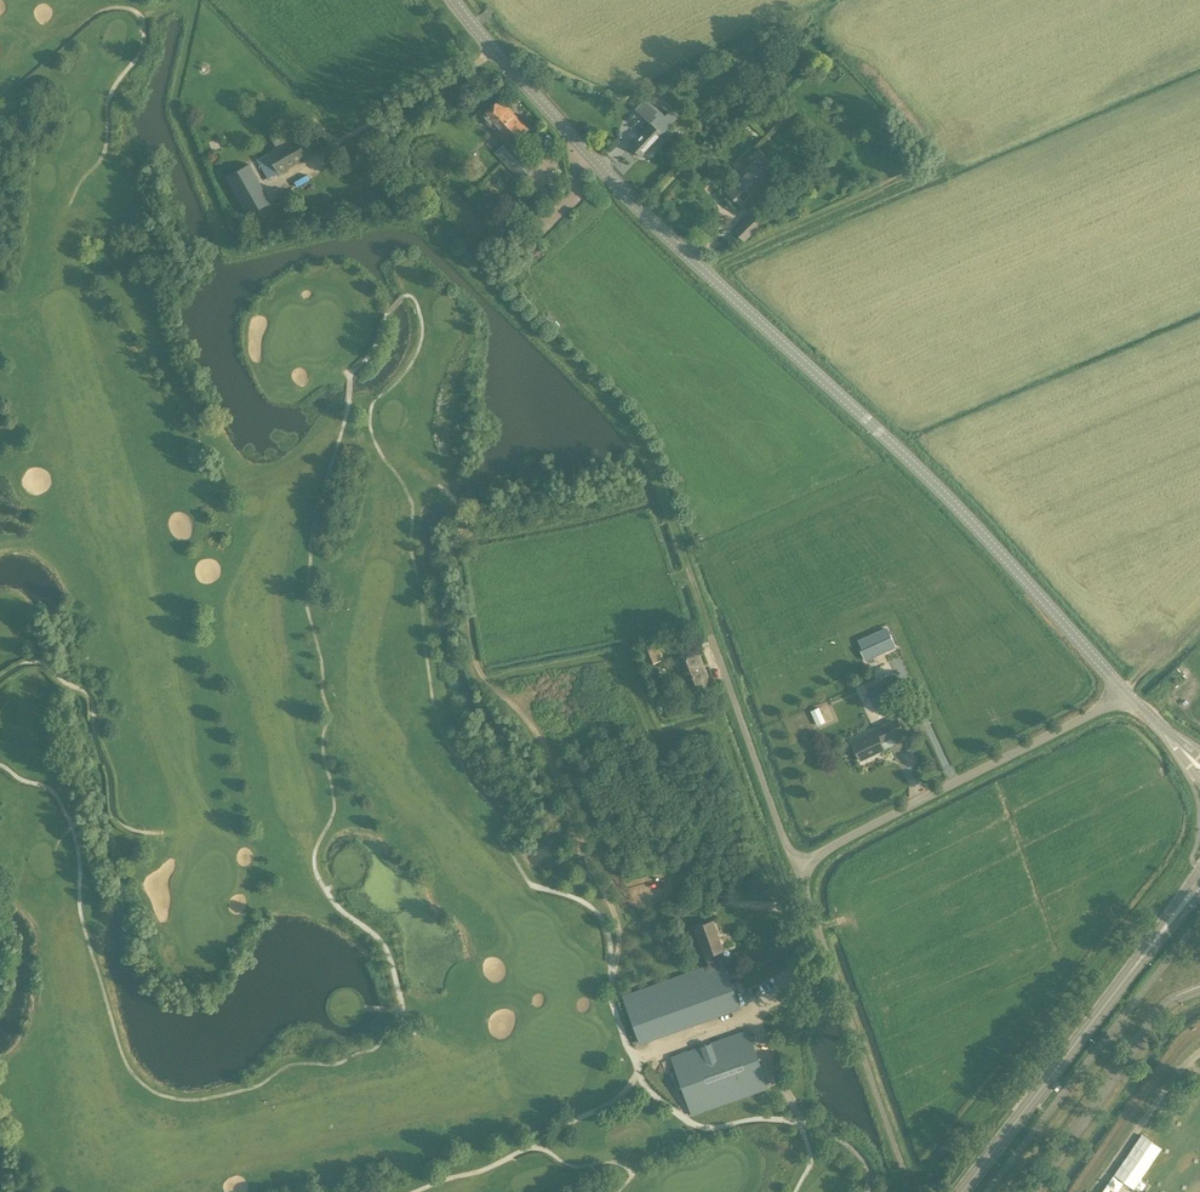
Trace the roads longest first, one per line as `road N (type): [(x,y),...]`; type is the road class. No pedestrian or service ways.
road 1 (track): [(186,0),(190,25),(174,105),(226,250),(244,253),(395,221),(425,228),(639,442),(711,635)]
road 2 (tertiary): [(1128,694),(934,486),(619,190),(452,0)]
road 3 (track): [(813,1123),(697,1127),(641,1079),(611,997),(619,927),(543,744),(474,657),(455,555),(464,515),(442,489)]
road 4 (track): [(486,681),(614,655),(658,738),(711,728),(723,734),(778,906)]
road 5 (secondary): [(963,1191),(1199,884)]
road 6 (unclassified): [(797,870),(1128,694)]
road 7 (track): [(638,1071),(612,1102),(522,1151),(412,1191)]
road 8 (track): [(867,1191),(863,1159),(793,1106),(749,1013)]

